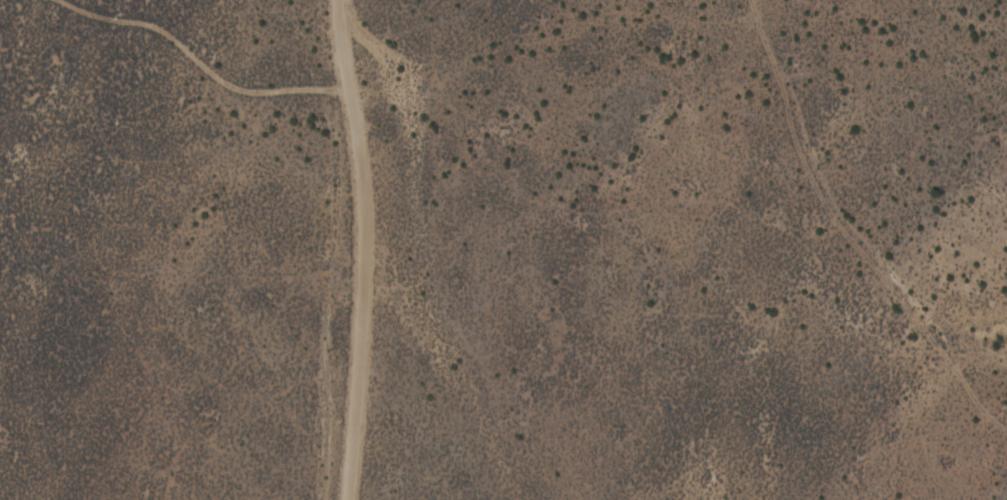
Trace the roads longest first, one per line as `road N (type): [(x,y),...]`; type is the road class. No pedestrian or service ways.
road 1 (track): [(424,499),(437,424),(421,232),(368,30),(372,0)]
road 2 (track): [(767,0),(988,413),(1006,430)]

